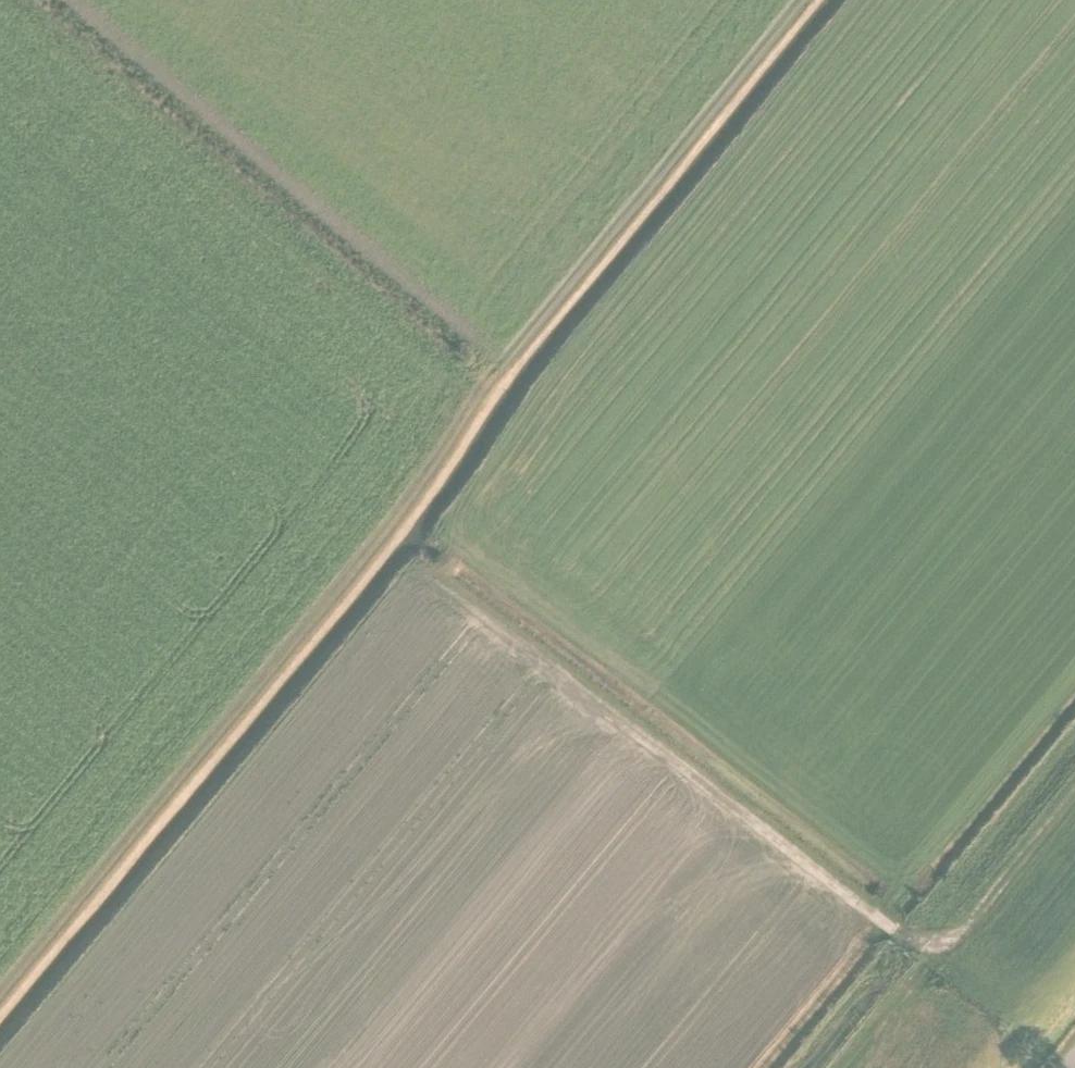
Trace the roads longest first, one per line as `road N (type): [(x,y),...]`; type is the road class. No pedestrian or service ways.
road 1 (track): [(1074,793),(1012,885),(952,948),(929,949),(723,809)]

